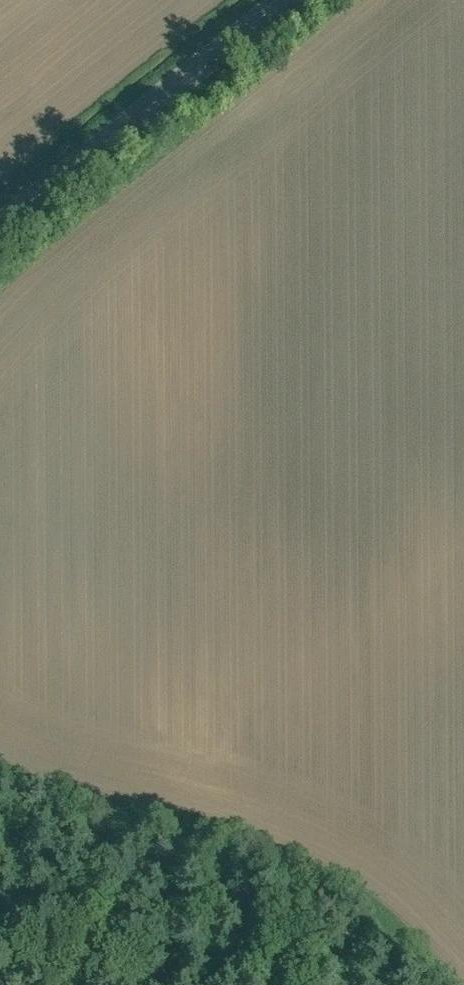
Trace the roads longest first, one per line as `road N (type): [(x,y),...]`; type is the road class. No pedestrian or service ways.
road 1 (secondary): [(0,230),(286,0)]

